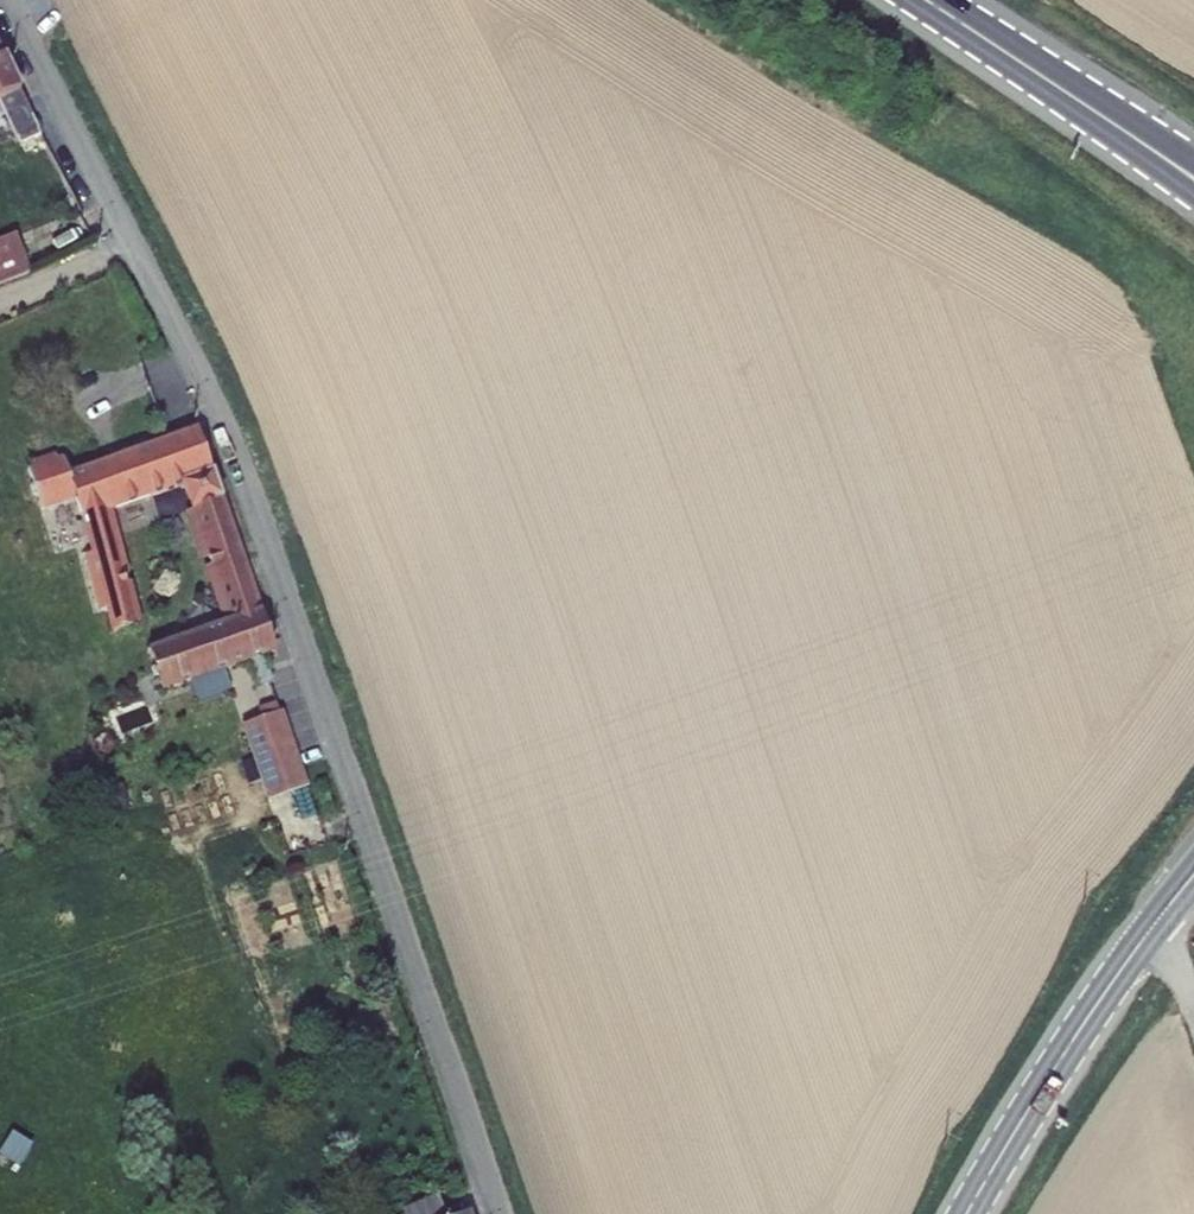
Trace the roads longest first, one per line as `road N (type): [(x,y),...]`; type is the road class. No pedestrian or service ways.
road 1 (unclassified): [(497,1213),(246,479),(135,246)]
road 2 (tertiary): [(967,1213),(1083,1027),(1193,877)]
road 3 (unclassified): [(135,246),(9,0)]
road 4 (secondary): [(1031,67),(1193,194)]
road 5 (secondary): [(1193,163),(1031,67)]
road 6 (unclassified): [(0,305),(135,246)]
road 7 (secondary): [(1031,67),(930,0)]

